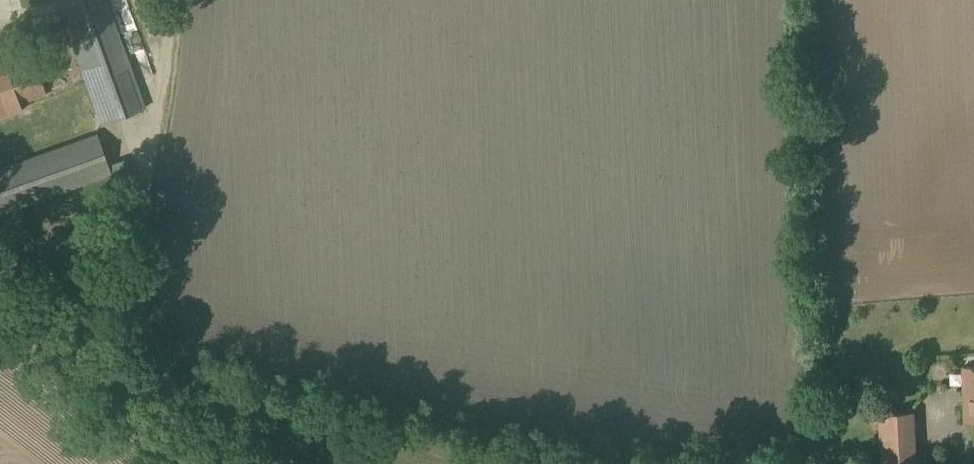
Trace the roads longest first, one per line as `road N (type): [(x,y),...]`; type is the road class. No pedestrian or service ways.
road 1 (unclassified): [(210,463),(0,284)]

